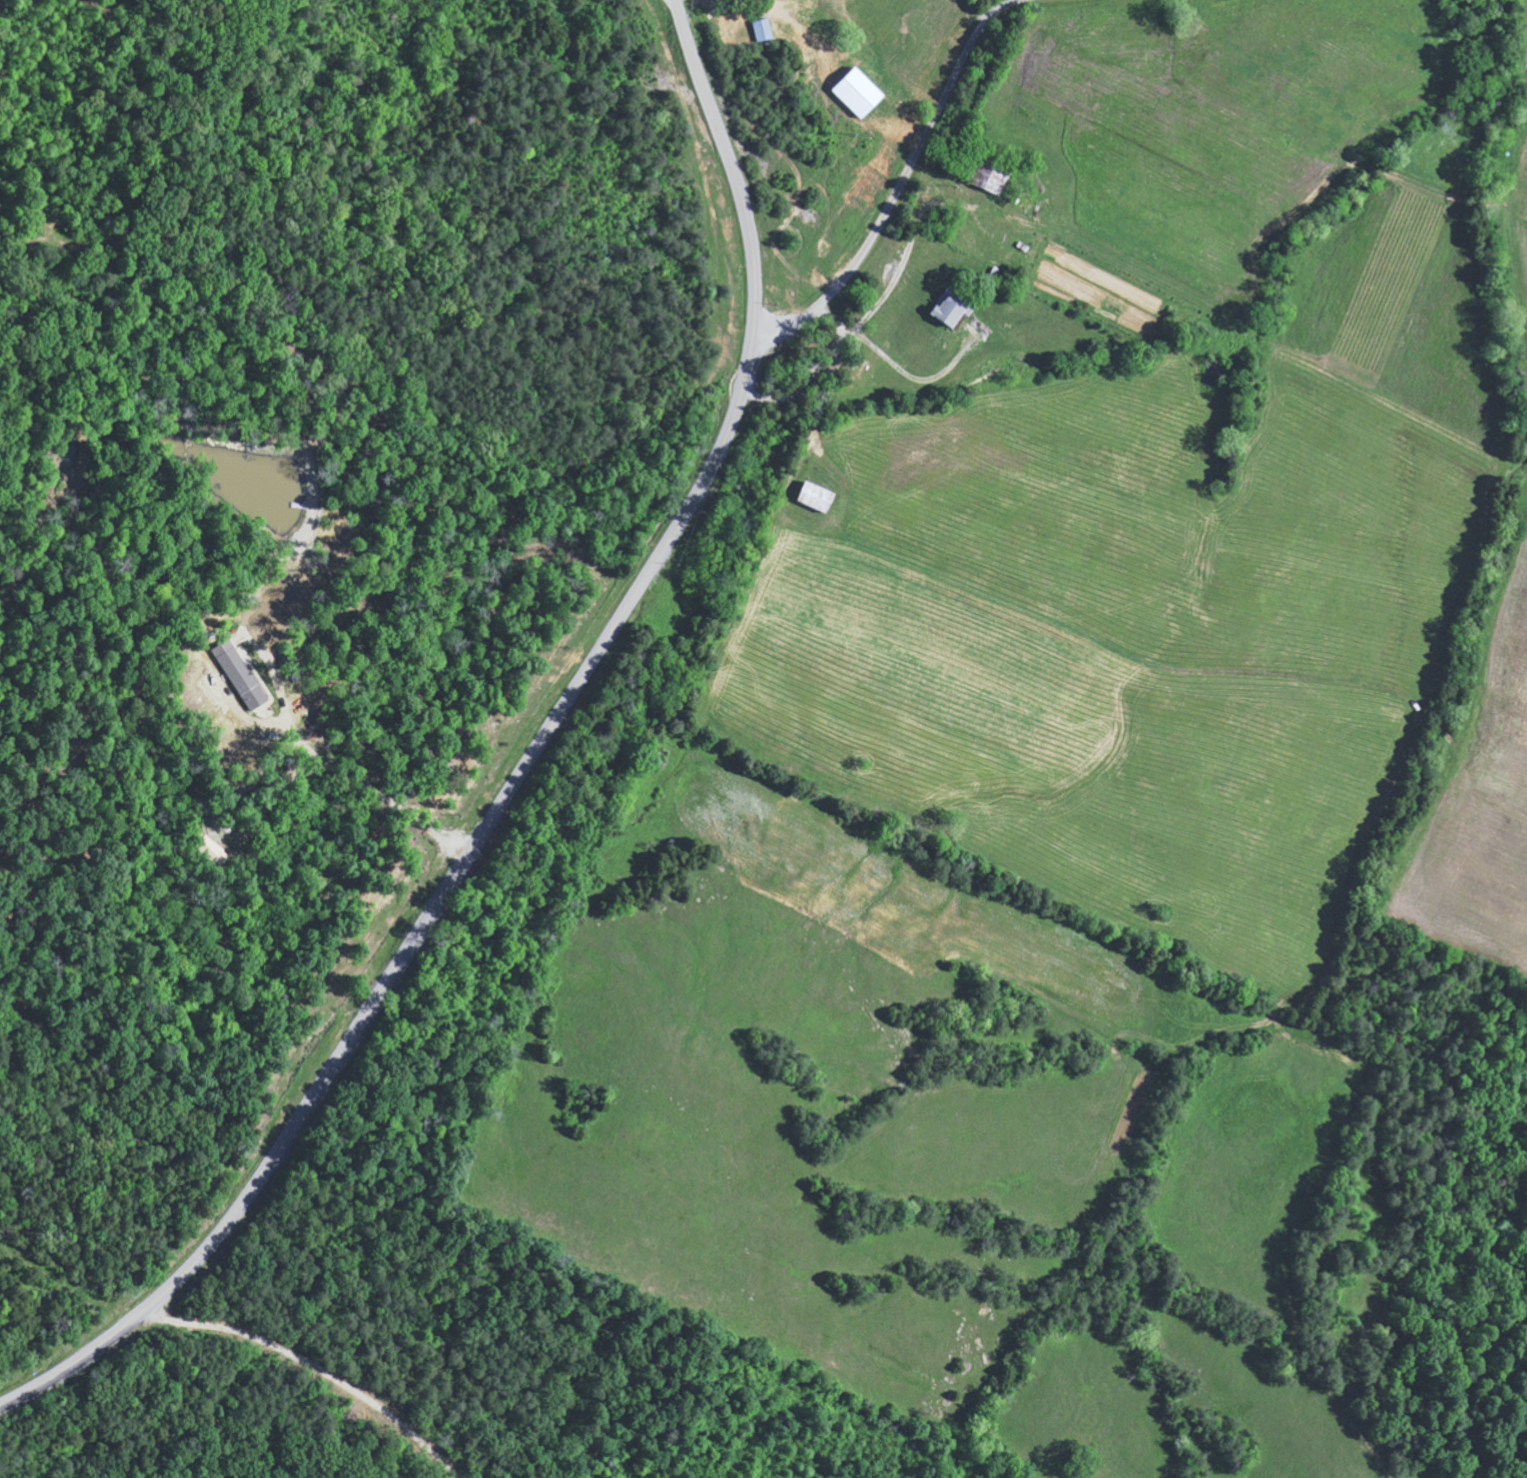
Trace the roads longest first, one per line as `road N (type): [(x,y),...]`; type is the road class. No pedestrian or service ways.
road 1 (secondary): [(0,1406),(153,1304),(239,1206),(714,465),(744,387),(755,273),(741,194),(679,0)]
road 2 (residential): [(1016,0),(978,31),(843,280),(750,356)]

